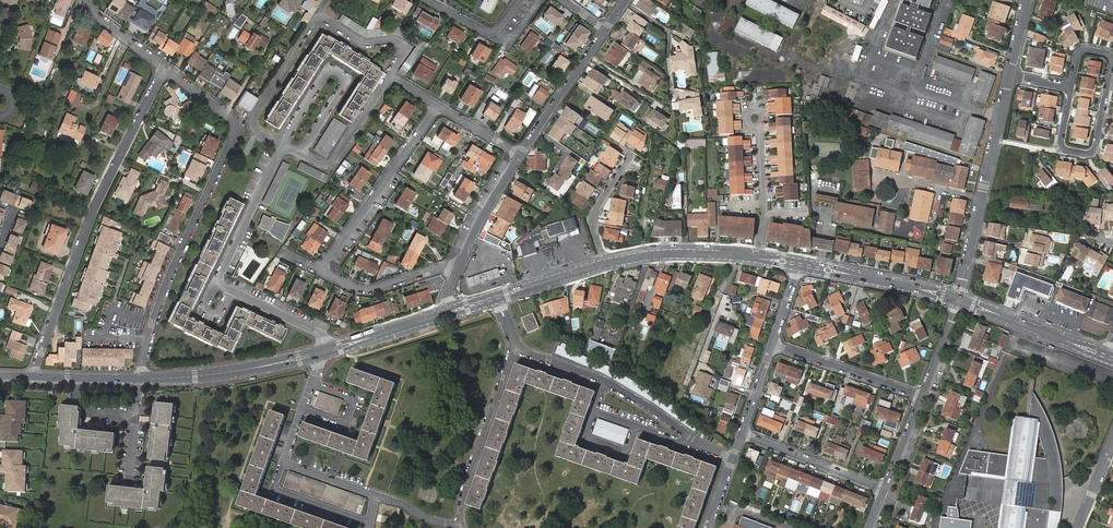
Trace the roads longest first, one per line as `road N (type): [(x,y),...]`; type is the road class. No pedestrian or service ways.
road 1 (residential): [(166,68),(236,129),(165,285),(140,379)]
road 2 (residential): [(166,68),(99,194),(33,377)]
road 3 (residential): [(284,147),(255,131),(254,115),(318,19),(365,45),(405,46),(390,75)]
road 4 (residential): [(329,350),(320,334),(216,282),(284,147)]
road 5 (residential): [(1008,76),(958,299)]
road 6 (residential): [(375,496),(282,462),(321,352)]
road 7 (residential): [(321,270),(438,104)]
road 8 (residential): [(300,153),(345,82),(334,70),(284,147)]
road 9 (residential): [(462,524),(471,469),(515,345)]
road 10 (tertiary): [(321,352),(211,375),(140,379)]
road 11 (tertiary): [(958,299),(801,264)]
road 12 (tertiary): [(1106,356),(958,299)]
road 13 (residential): [(774,343),(922,397)]
road 14 (tertiary): [(759,258),(674,254),(604,264)]
road 15 (residential): [(743,432),(885,490)]
road 16 (residential): [(606,31),(521,155)]
road 17 (residential): [(321,270),(367,291),(461,263)]
road 18 (residential): [(390,75),(331,164),(300,153)]
road 19 (residential): [(759,258),(761,124)]
road 20 (residential): [(1112,60),(1096,146),(1086,153),(1067,150),(1061,139)]
road 21 (tertiary): [(451,312),(329,350)]
road 22 (residential): [(461,263),(521,155)]
road 23 (residential): [(633,154),(593,219),(604,264)]

